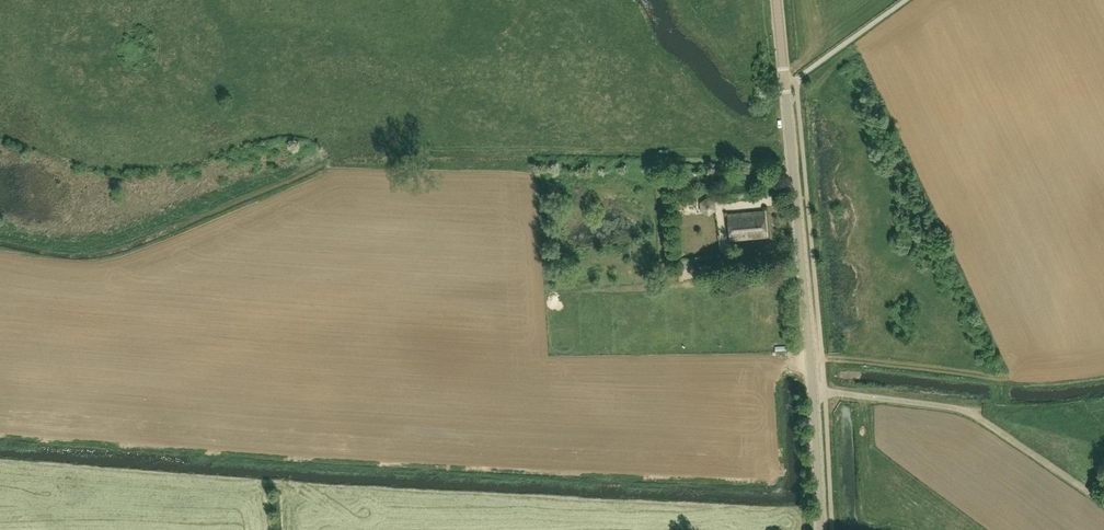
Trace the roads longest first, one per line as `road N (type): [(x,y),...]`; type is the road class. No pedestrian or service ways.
road 1 (tertiary): [(821,529),(778,0)]

